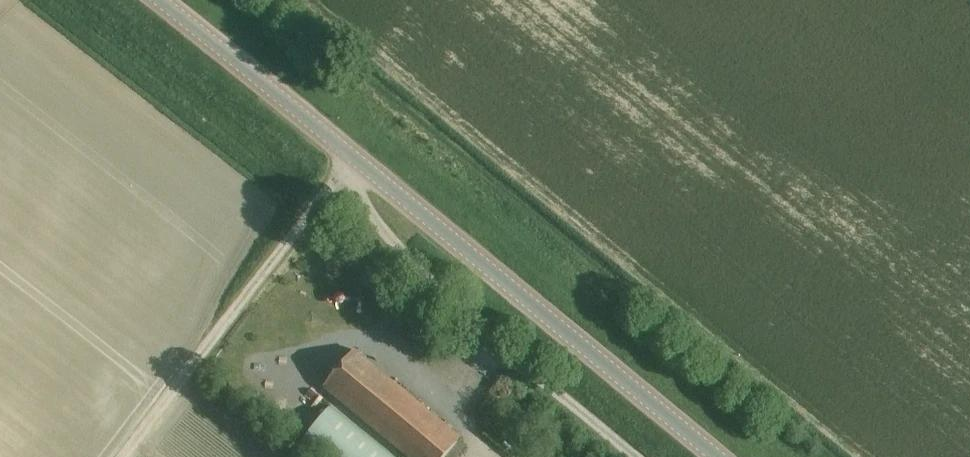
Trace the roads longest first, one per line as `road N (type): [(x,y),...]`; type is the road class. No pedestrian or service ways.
road 1 (tertiary): [(716,456),(350,156)]
road 2 (unclassified): [(350,156),(358,198),(394,245),(480,331),(633,456)]
road 3 (tertiary): [(350,156),(158,0)]

